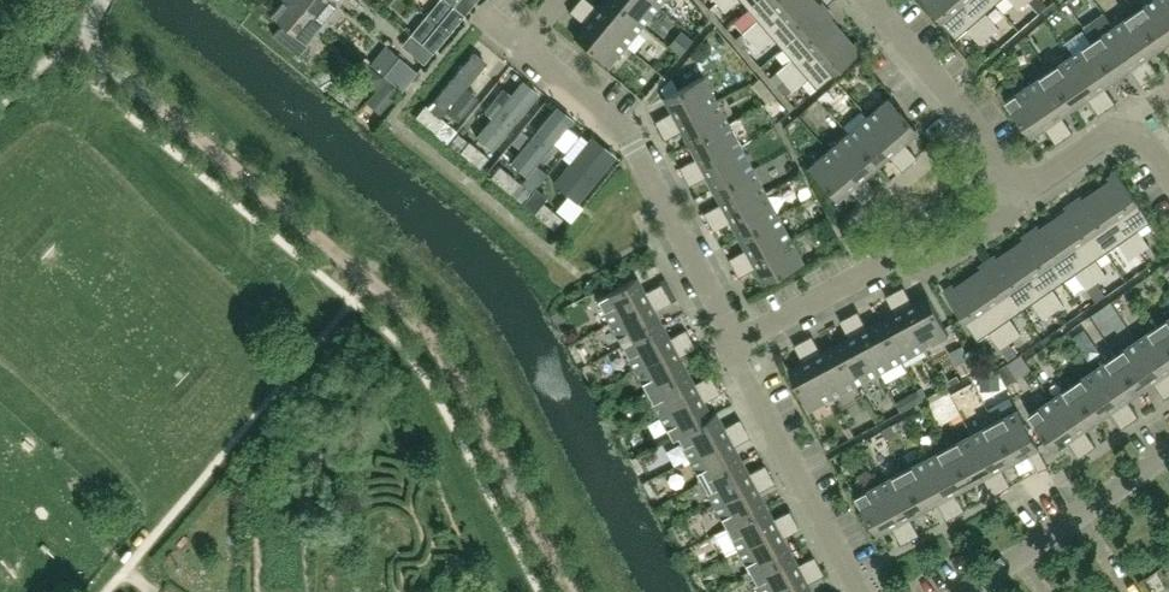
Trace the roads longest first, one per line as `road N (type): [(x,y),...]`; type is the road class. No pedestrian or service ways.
road 1 (residential): [(733,344),(626,130),(522,46)]
road 2 (residential): [(733,344),(883,268),(936,266),(1016,211),(1028,181)]
road 3 (residential): [(864,591),(733,344)]
road 4 (residential): [(968,591),(1168,454)]
road 5 (residential): [(1028,181),(999,169),(873,4)]

